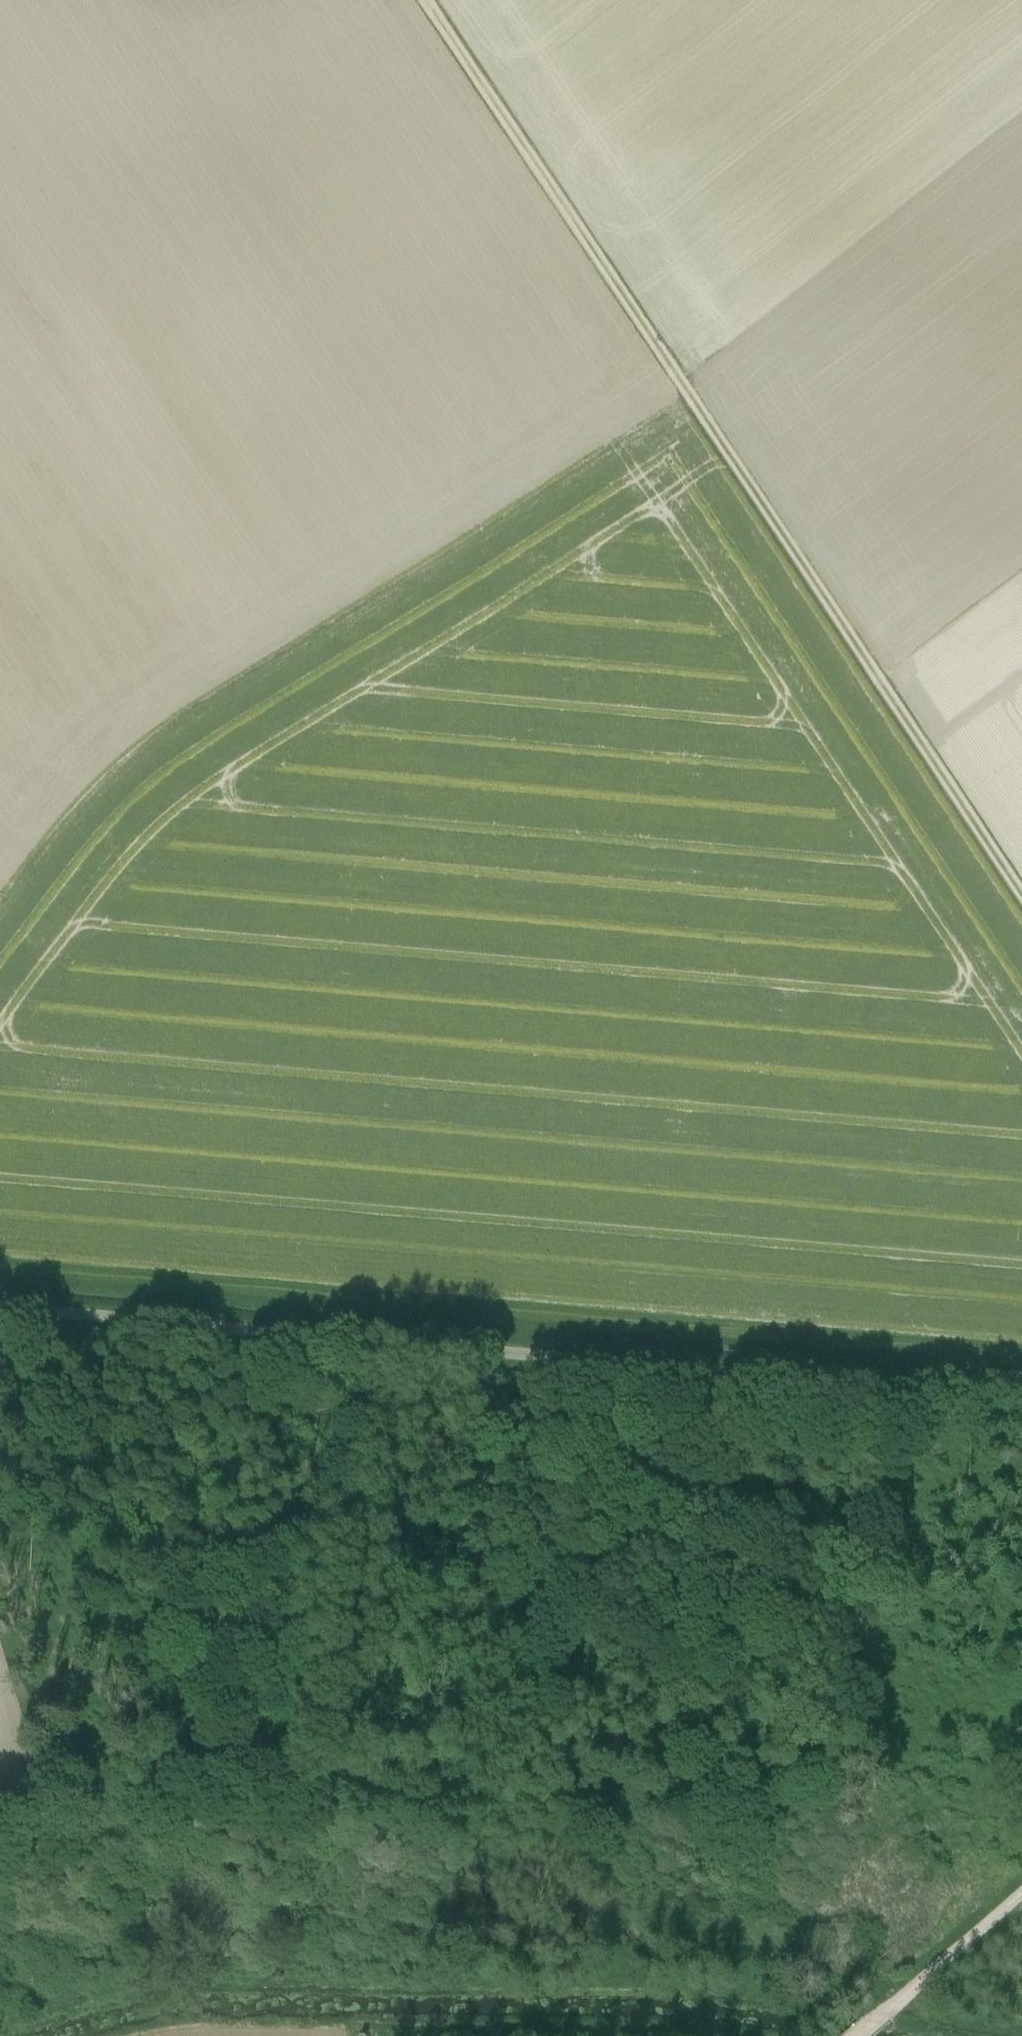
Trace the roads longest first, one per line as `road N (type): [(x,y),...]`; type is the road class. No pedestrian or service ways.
road 1 (unclassified): [(1021,1397),(0,1310)]
road 2 (unclassified): [(862,2035),(1021,1896)]

